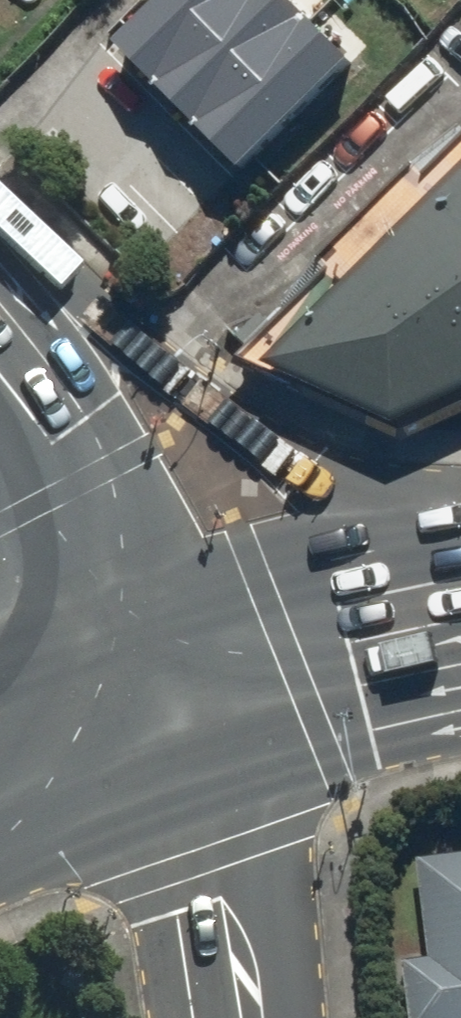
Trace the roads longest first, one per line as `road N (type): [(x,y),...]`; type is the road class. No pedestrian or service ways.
road 1 (secondary): [(0,269),(336,480),(460,535)]
road 2 (residential): [(156,650),(234,910),(249,1017)]
road 3 (secondary): [(156,650),(59,452),(0,373)]
road 4 (primary): [(156,650),(351,599),(460,581)]
road 5 (primary): [(156,650),(0,808)]
road 6 (primary): [(0,685),(156,650)]

